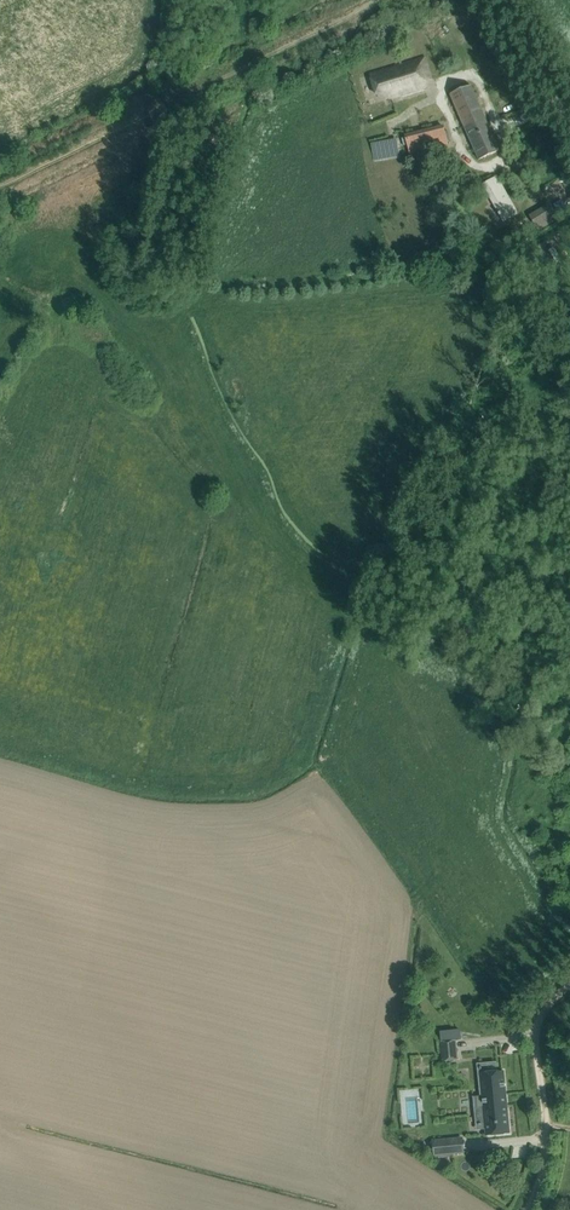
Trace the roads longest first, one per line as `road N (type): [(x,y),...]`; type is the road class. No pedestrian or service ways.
road 1 (track): [(0,217),(446,0)]
road 2 (track): [(569,992),(548,1012),(521,1209)]
road 3 (tertiary): [(569,116),(506,0)]

